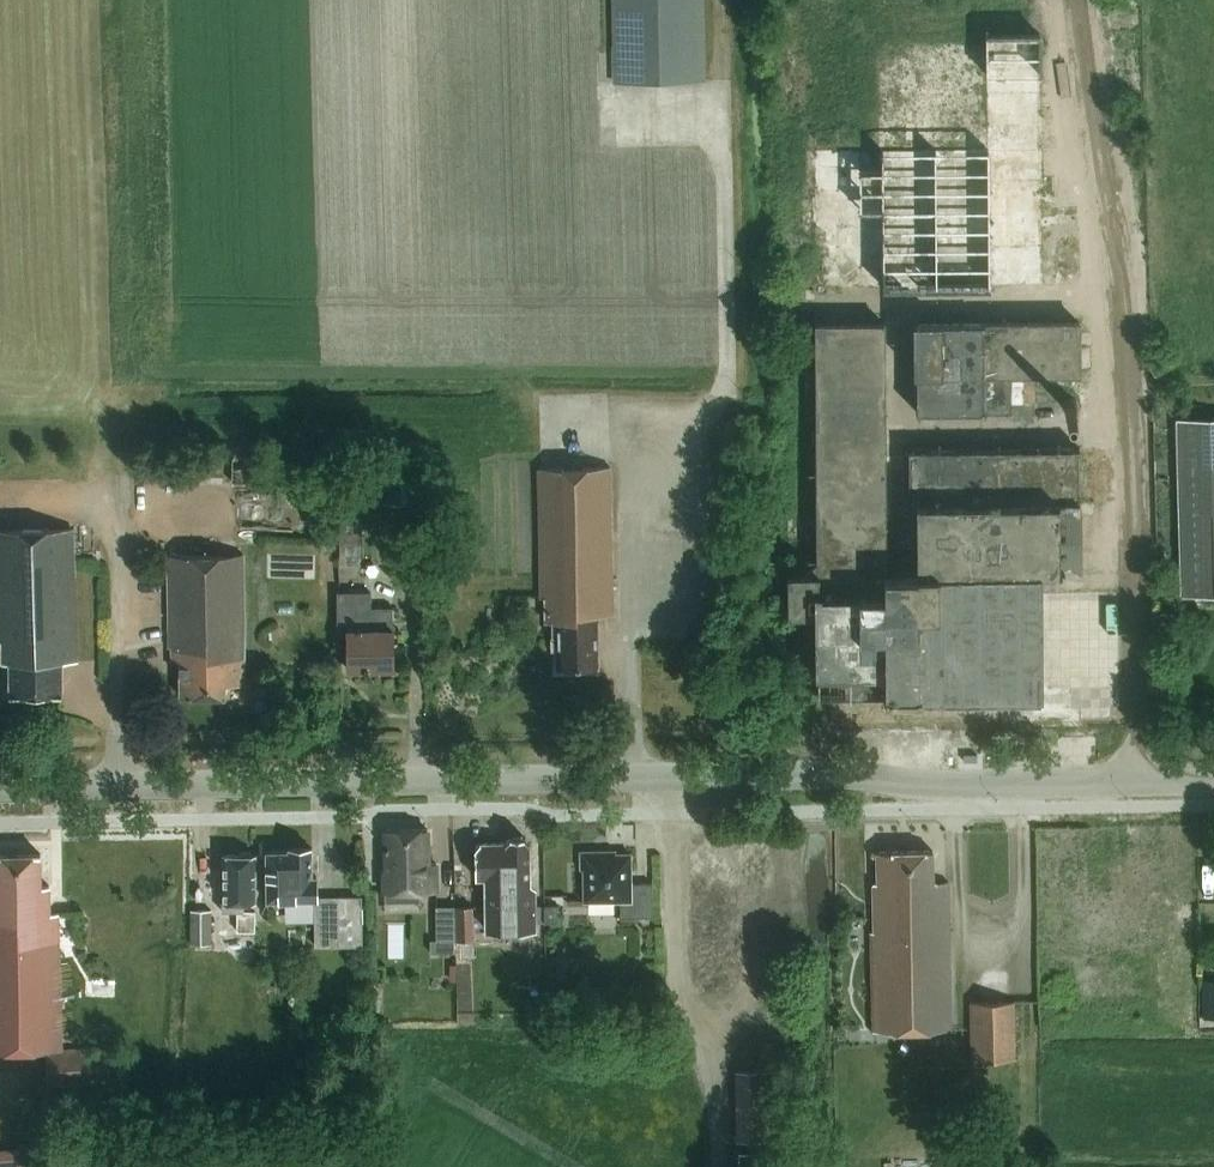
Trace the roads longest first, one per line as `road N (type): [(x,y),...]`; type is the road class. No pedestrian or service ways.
road 1 (tertiary): [(1213,774),(0,793)]

